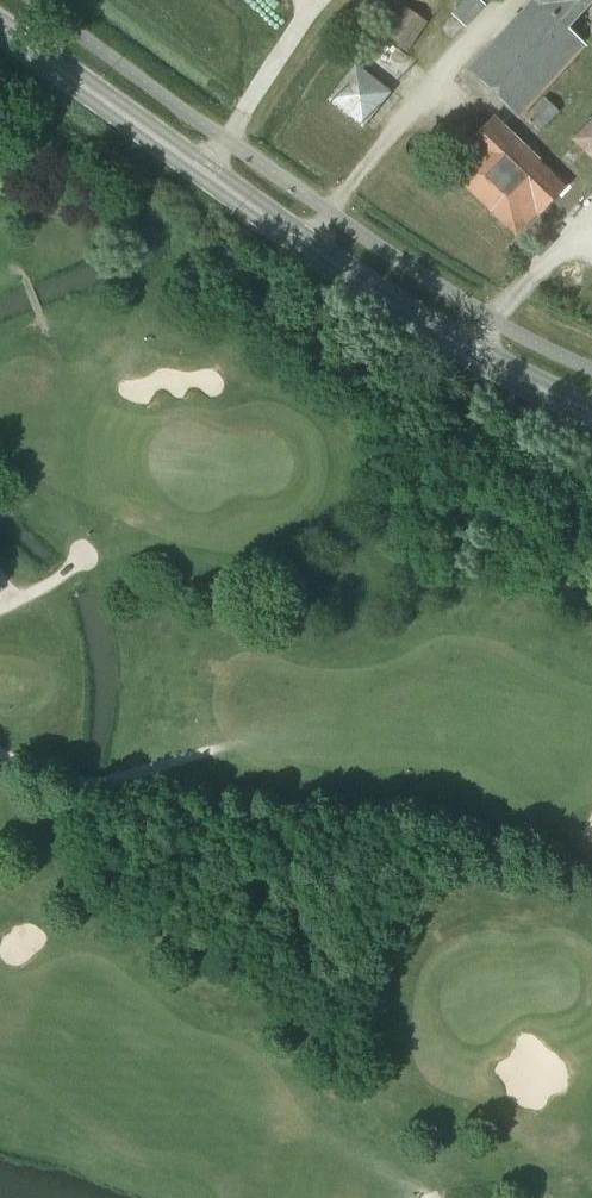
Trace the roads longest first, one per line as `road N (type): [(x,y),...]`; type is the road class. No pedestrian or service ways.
road 1 (tertiary): [(591,414),(469,355),(0,34)]

